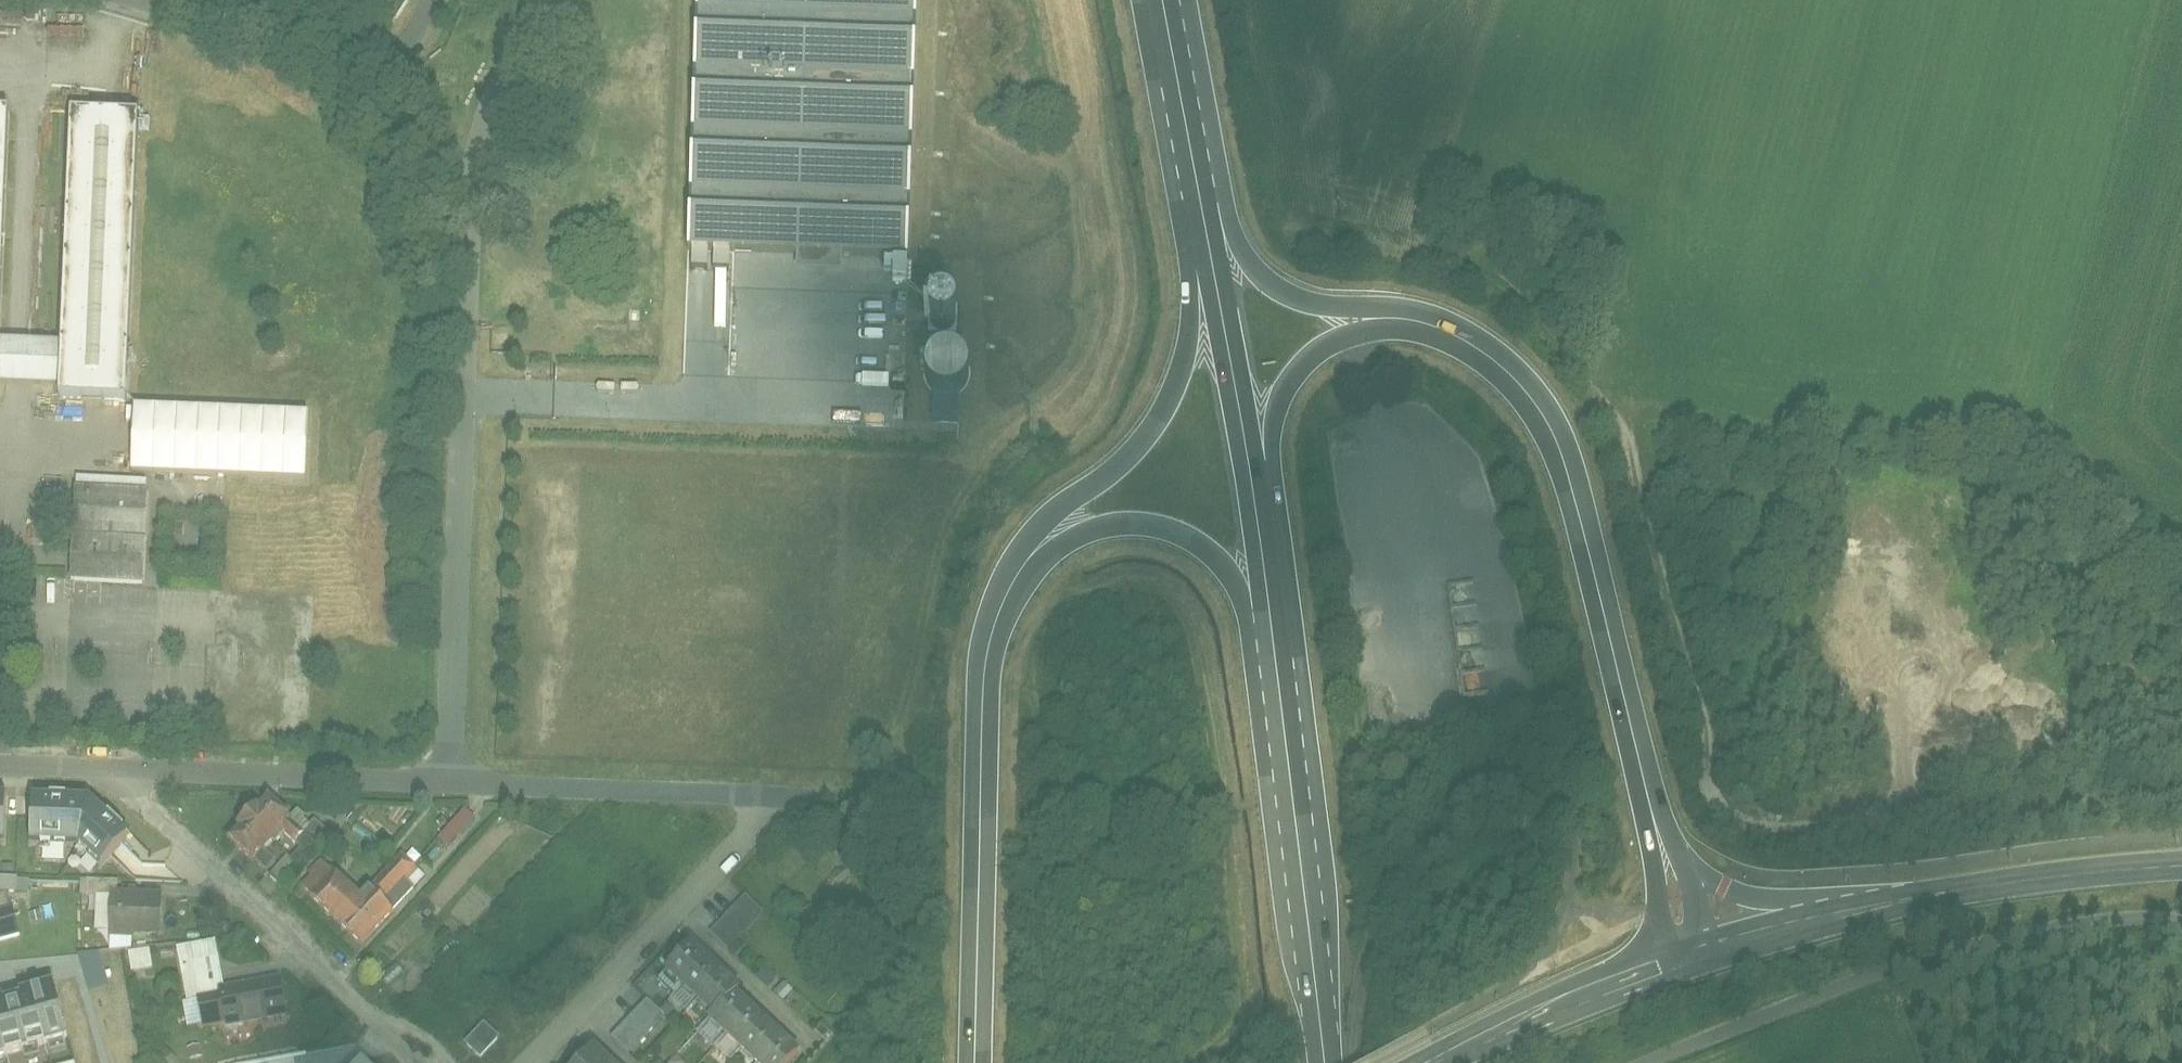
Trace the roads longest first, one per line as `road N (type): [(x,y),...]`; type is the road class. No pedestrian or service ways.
road 1 (residential): [(447,783),(781,795),(527,1062)]
road 2 (primary): [(1393,319),(1453,331),(1493,355),(1550,425),(1567,465),(1665,854)]
road 3 (residential): [(1633,1062),(1922,944),(2077,914),(2181,914)]
road 4 (primary): [(975,1062),(986,658),(1001,598),(1031,555)]
road 5 (primary): [(1274,637),(1191,133)]
road 6 (primary): [(1191,133),(1192,304),(1175,386),(1145,439),(1031,555)]
road 7 (residential): [(447,783),(469,327)]
road 8 (residential): [(108,769),(426,1062)]
road 9 (primary): [(1031,555),(1089,526),(1128,519),(1159,522),(1206,544),(1242,593),(1287,755)]
road 10 (primary): [(1274,637),(1280,513),(1269,441),(1272,405),(1320,346),(1393,319)]
road 11 (residential): [(108,769),(447,783)]
road 12 (residential): [(135,0),(360,62),(408,44),(437,0)]
road 13 (primary): [(1325,1062),(1287,755)]
road 14 (primary): [(1393,319),(1283,293),(1261,277),(1234,238),(1191,133)]
road 15 (tertiary): [(1898,906),(1999,884),(2181,867)]
road 16 (tertiary): [(1440,1062),(1694,966)]
road 17 (primary): [(1898,906),(1820,912),(1756,903),(1722,895),(1665,854)]
road 18 (tertiary): [(1694,966),(1898,906)]
road 19 (primary): [(1191,133),(1164,0)]

